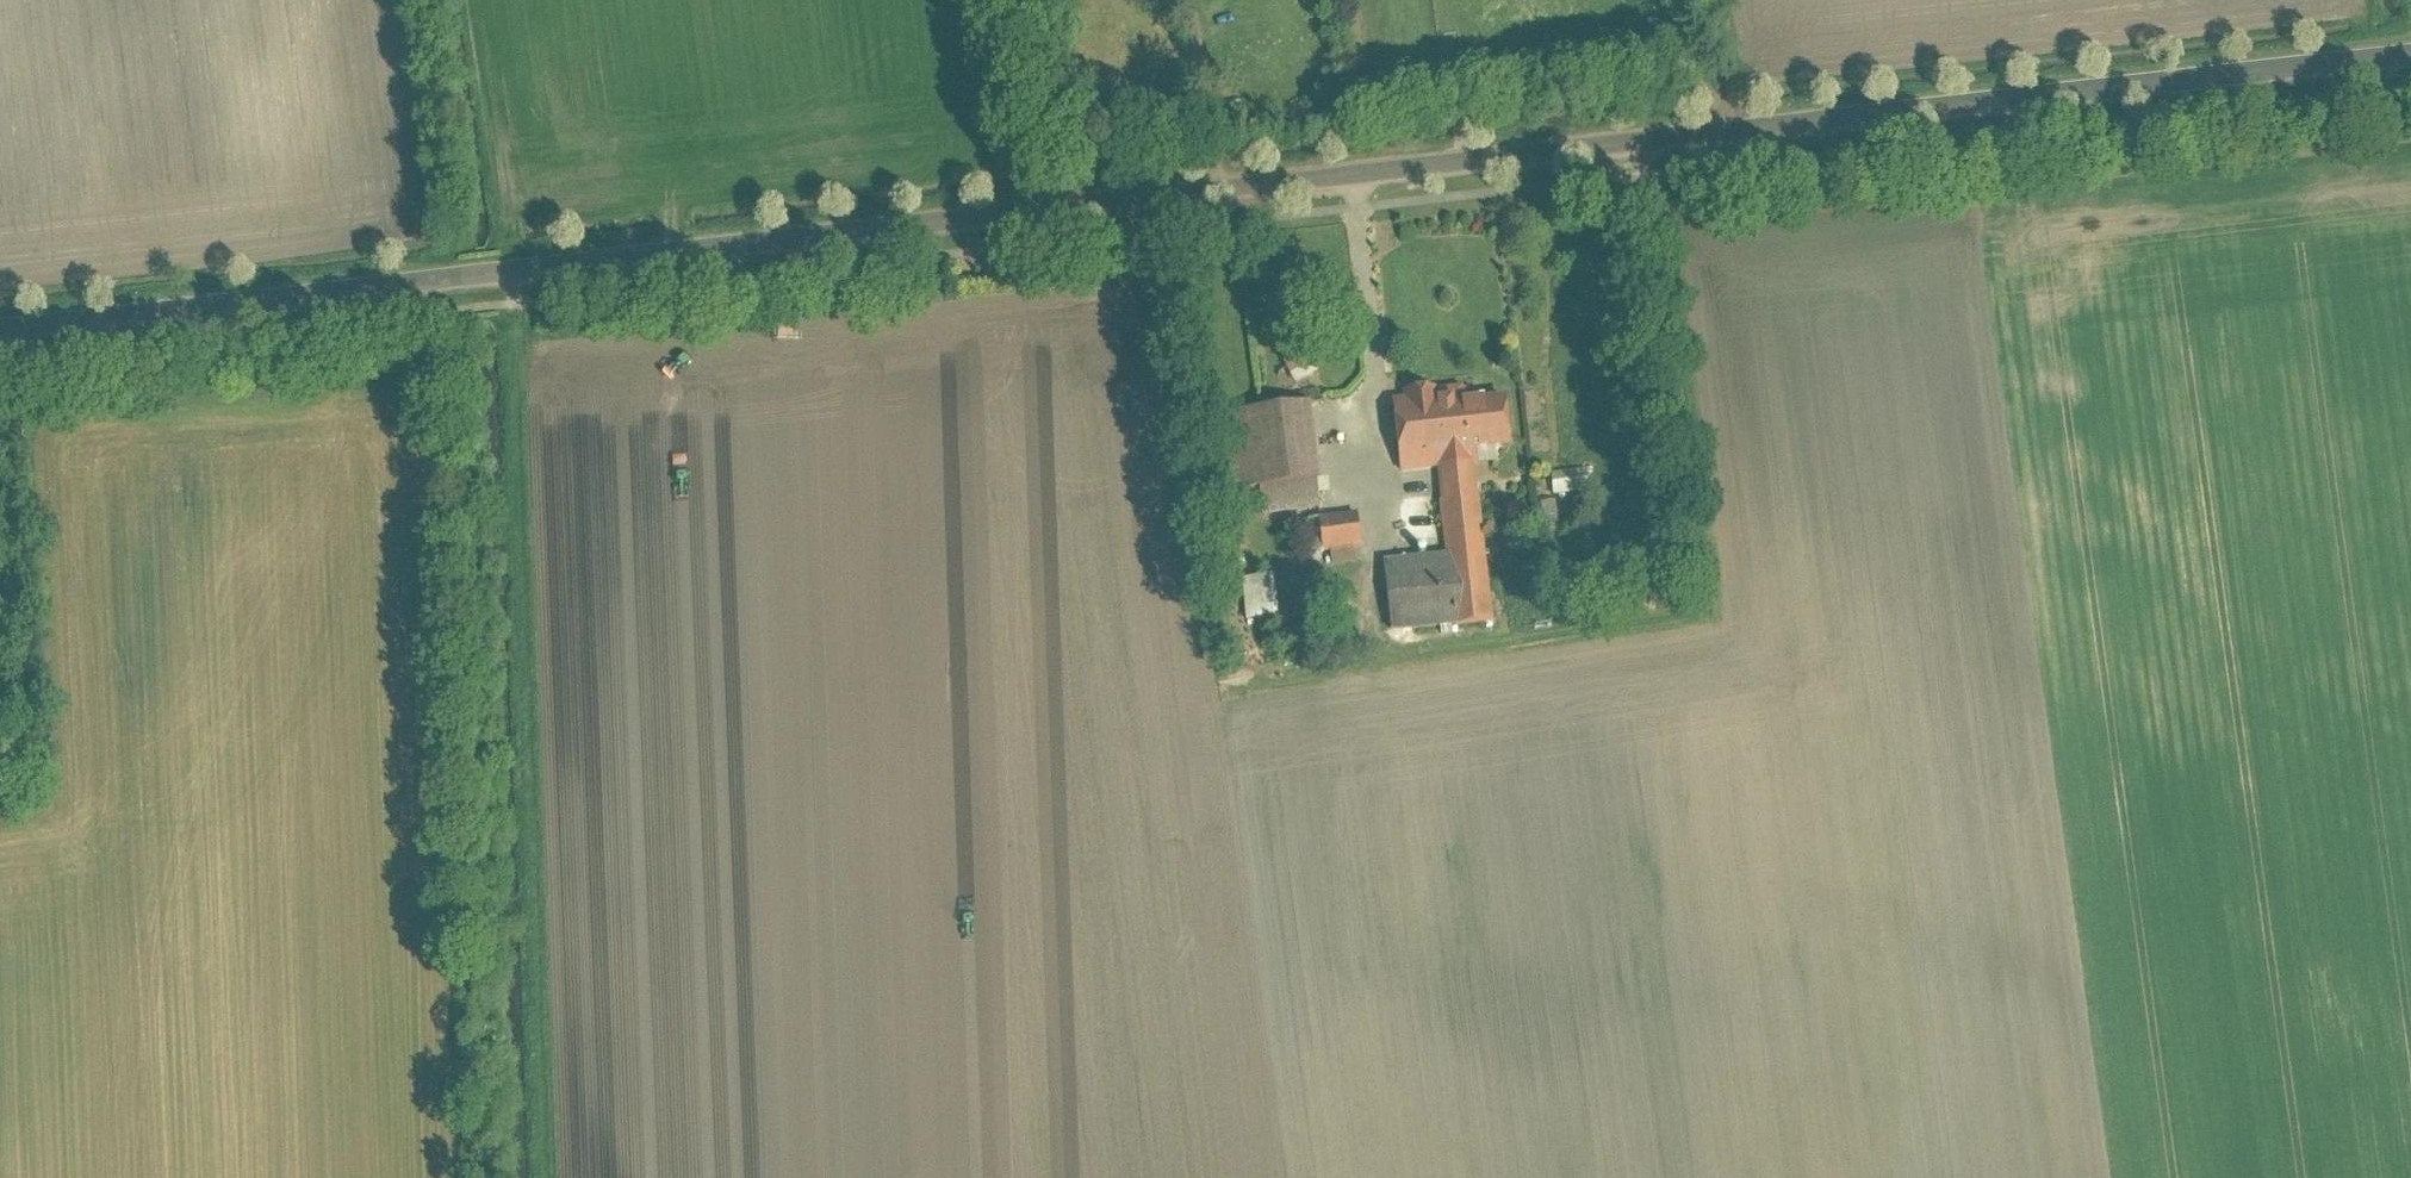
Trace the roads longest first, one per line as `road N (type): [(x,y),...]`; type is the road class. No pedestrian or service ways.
road 1 (tertiary): [(2410,64),(0,326)]

